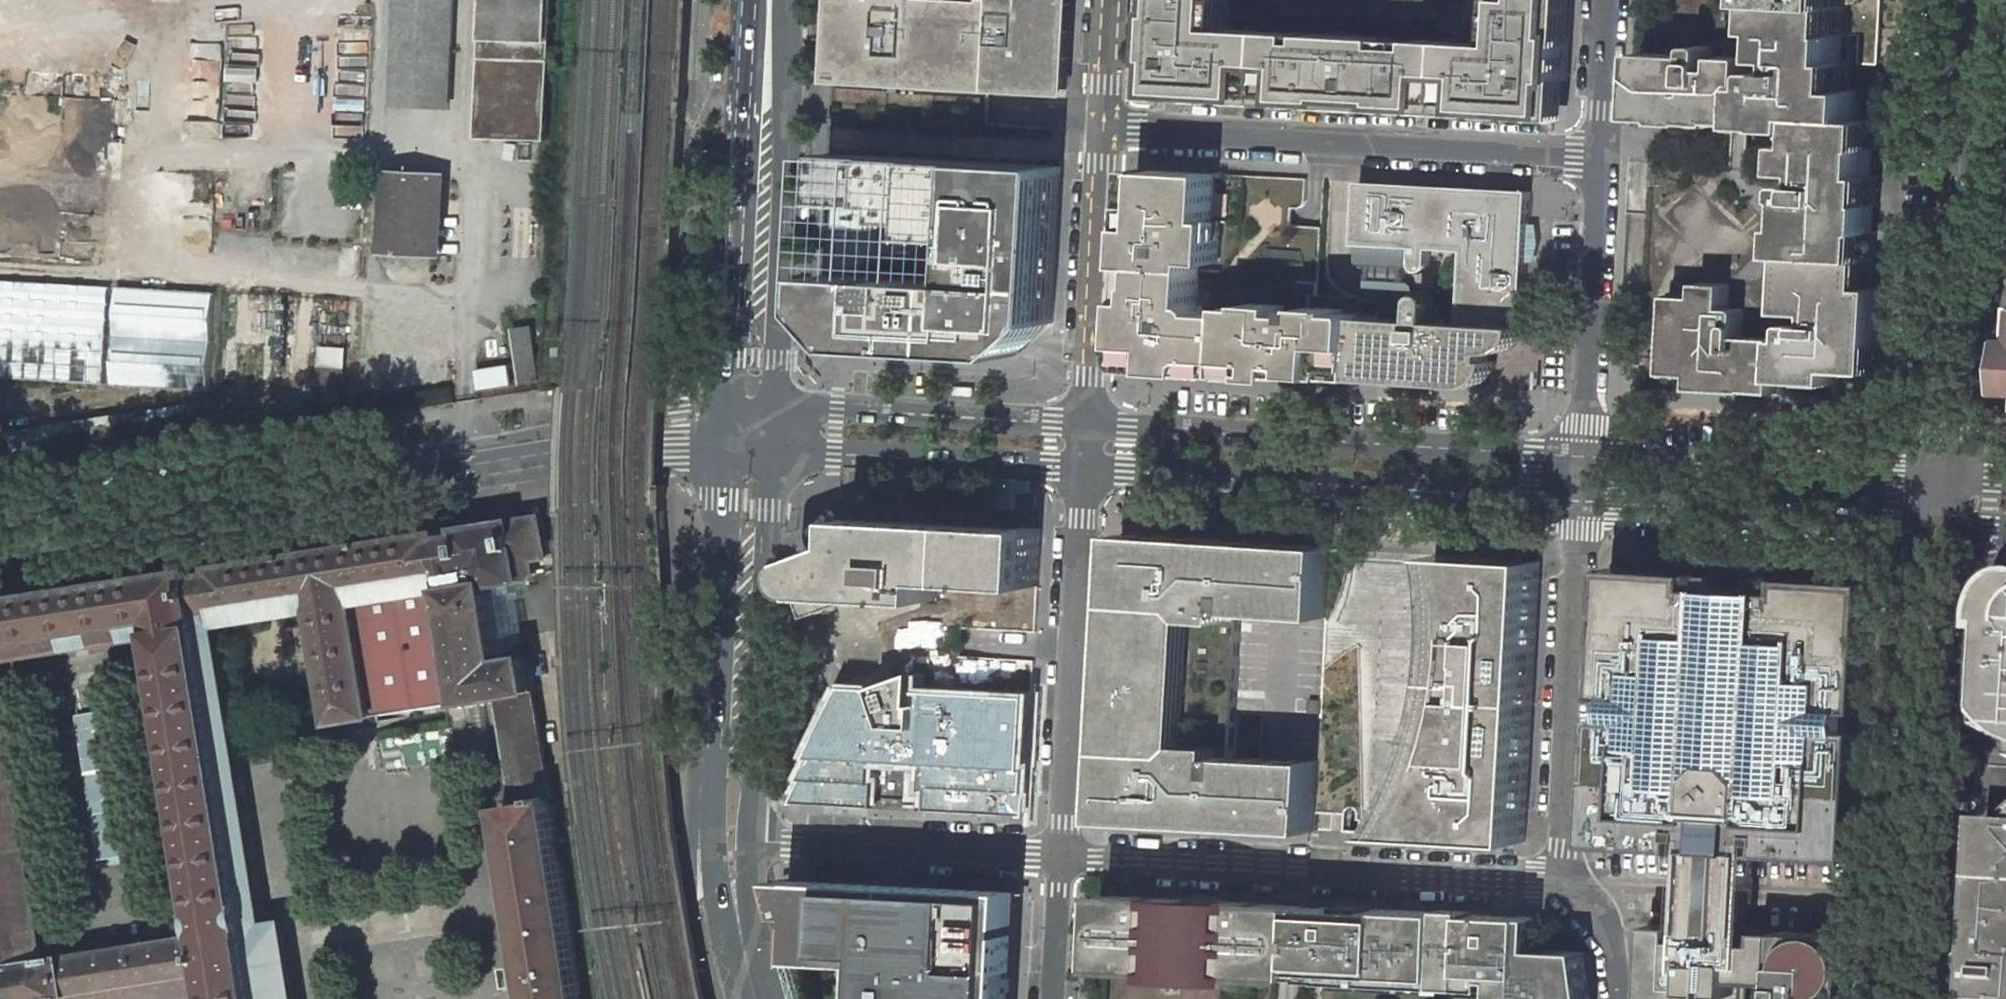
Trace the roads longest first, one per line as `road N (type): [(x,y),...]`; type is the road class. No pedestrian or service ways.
road 1 (secondary): [(0,539),(722,428)]
road 2 (primary): [(722,428),(713,813),(723,907),(745,998)]
road 3 (residential): [(1104,129),(1602,161)]
road 4 (residential): [(1067,857),(1564,880)]
road 5 (tertiary): [(1583,461),(1087,426)]
road 6 (tertiary): [(1086,469),(1579,500)]
road 7 (residential): [(1967,0),(1940,484)]
road 8 (tertiary): [(1940,532),(1914,998)]
road 9 (primary): [(745,0),(722,428)]
road 10 (primary): [(775,427),(791,0)]
road 11 (primary): [(752,839),(775,427)]
road 12 (residential): [(1067,857),(1086,469)]
road 13 (residential): [(1579,500),(1564,880)]
road 14 (tertiary): [(1579,500),(1940,532)]
road 15 (tertiary): [(1940,484),(1583,461)]
road 16 (tertiary): [(775,427),(835,451),(1086,469)]
road 17 (residential): [(752,839),(1067,857)]
road 18 (tertiary): [(1087,426),(838,409),(775,427)]
road 19 (residential): [(1602,161),(1583,461)]
road 20 (residential): [(1087,426),(1104,129)]
road 21 (primary): [(776,998),(749,896),(752,839)]
road 22 (residential): [(1610,0),(1602,161)]
road 23 (residential): [(1057,998),(1067,857)]
road 24 (residential): [(1564,880),(1608,930),(1617,998)]
road 25 (residential): [(1104,129),(1112,0)]

